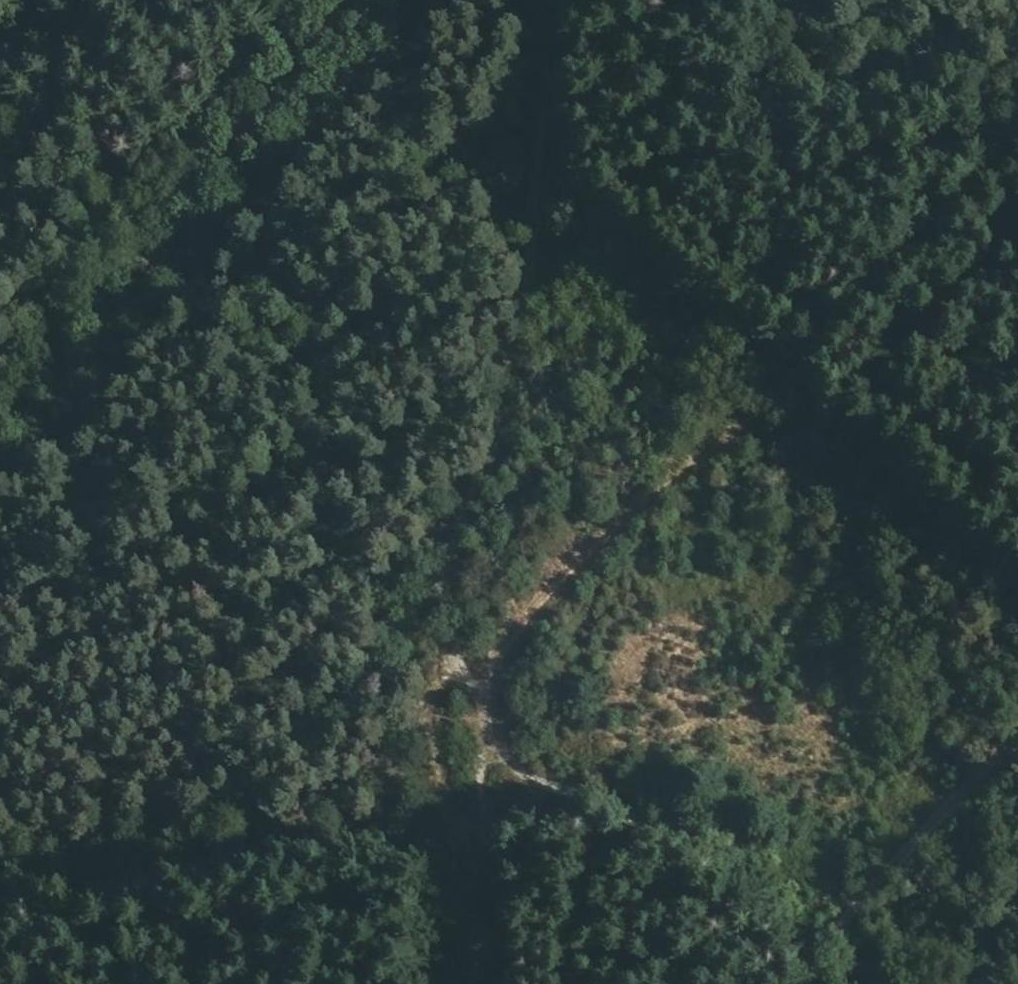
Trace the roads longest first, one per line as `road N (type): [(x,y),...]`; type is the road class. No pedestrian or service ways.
road 1 (track): [(800,983),(874,884),(1017,739)]

